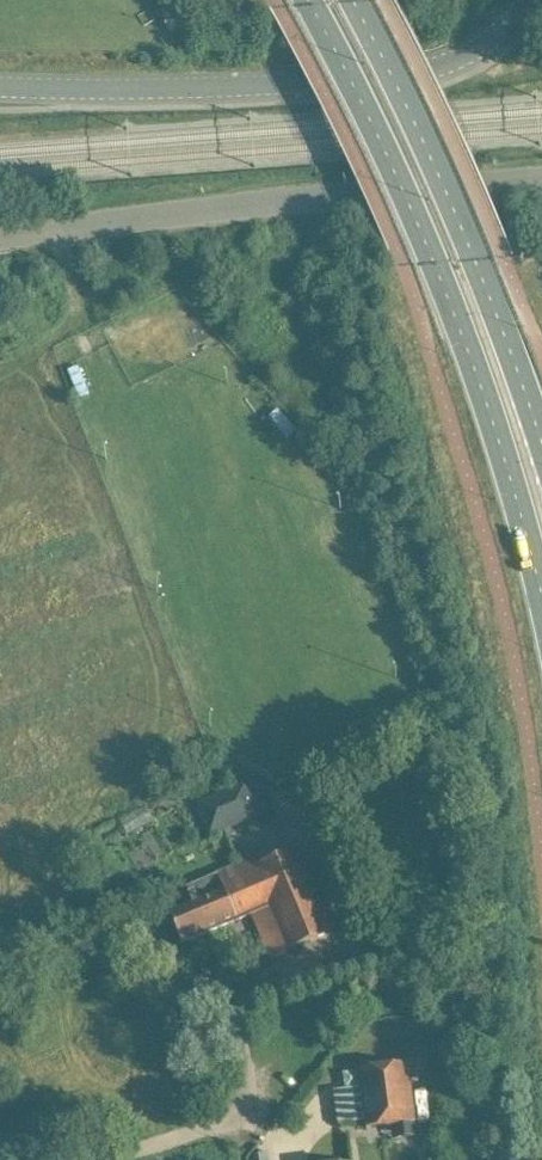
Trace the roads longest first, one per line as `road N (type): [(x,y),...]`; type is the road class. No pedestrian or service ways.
road 1 (primary): [(308,0),(464,335),(541,605)]
road 2 (unclassified): [(541,180),(0,234)]
road 3 (primary): [(541,438),(469,242),(353,0)]
road 4 (unclassified): [(283,93),(0,91)]
road 5 (unclassified): [(283,93),(440,71),(490,43),(531,0)]
road 6 (residential): [(233,1129),(113,1159)]

